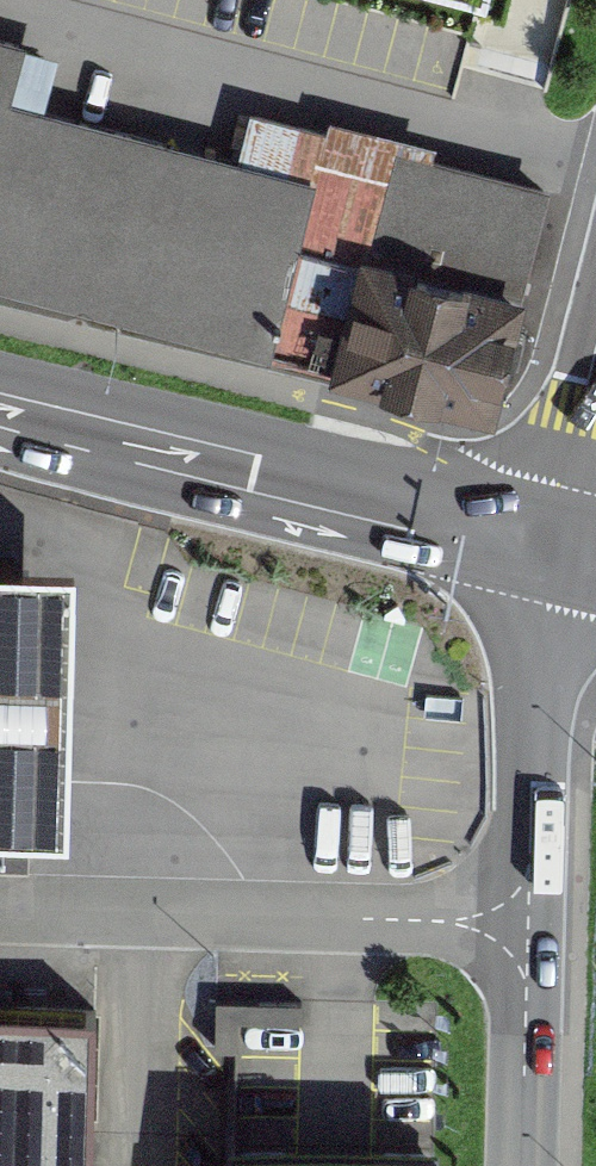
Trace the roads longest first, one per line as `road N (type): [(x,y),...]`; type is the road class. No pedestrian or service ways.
road 1 (primary): [(554,547),(0,406)]
road 2 (residential): [(0,909),(507,923)]
road 3 (tertiary): [(554,547),(538,668),(530,867),(507,923)]
road 4 (tertiary): [(507,923),(527,988),(522,1165)]
road 5 (tertiary): [(595,354),(554,547)]

